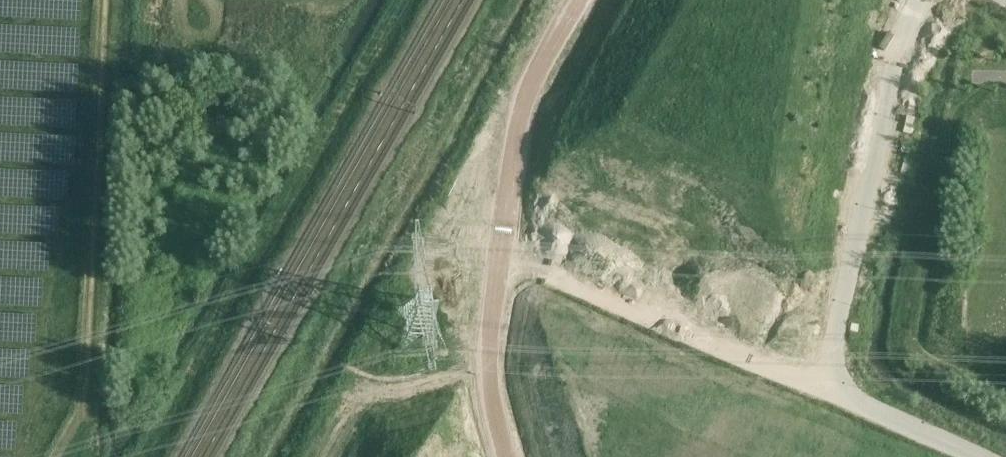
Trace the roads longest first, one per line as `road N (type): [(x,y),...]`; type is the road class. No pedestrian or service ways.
road 1 (unclassified): [(509,456),(487,367),(523,102),(578,0)]
road 2 (residential): [(916,0),(888,75),(827,394)]
road 3 (unclassified): [(827,394),(562,282)]
road 4 (residential): [(827,394),(968,456)]

